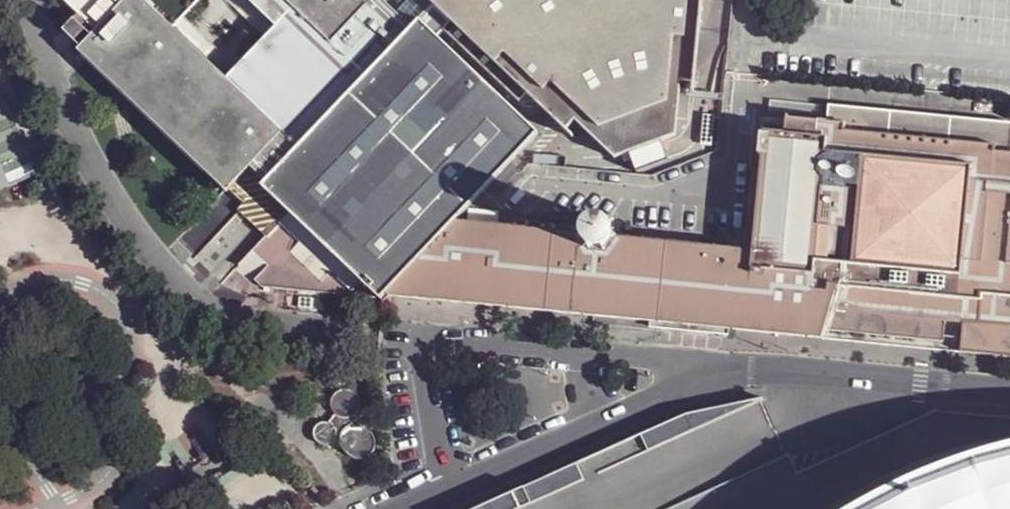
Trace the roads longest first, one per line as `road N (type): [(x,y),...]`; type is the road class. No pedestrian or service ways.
road 1 (unclassified): [(733,371),(409,341),(432,491)]
road 2 (unclassified): [(432,491),(733,371)]
road 3 (unclassified): [(733,371),(1009,396)]

